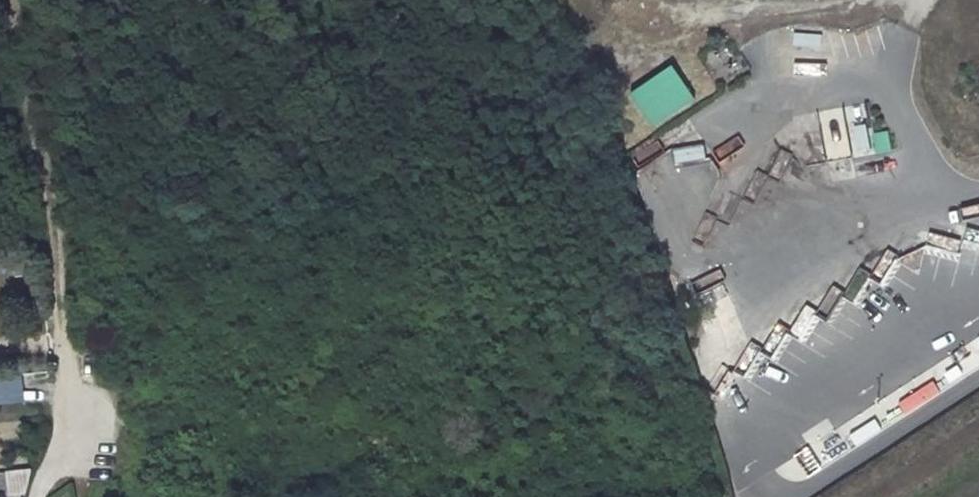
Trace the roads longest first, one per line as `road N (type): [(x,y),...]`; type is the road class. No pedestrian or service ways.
road 1 (track): [(87,432),(66,379),(52,227),(9,0)]

